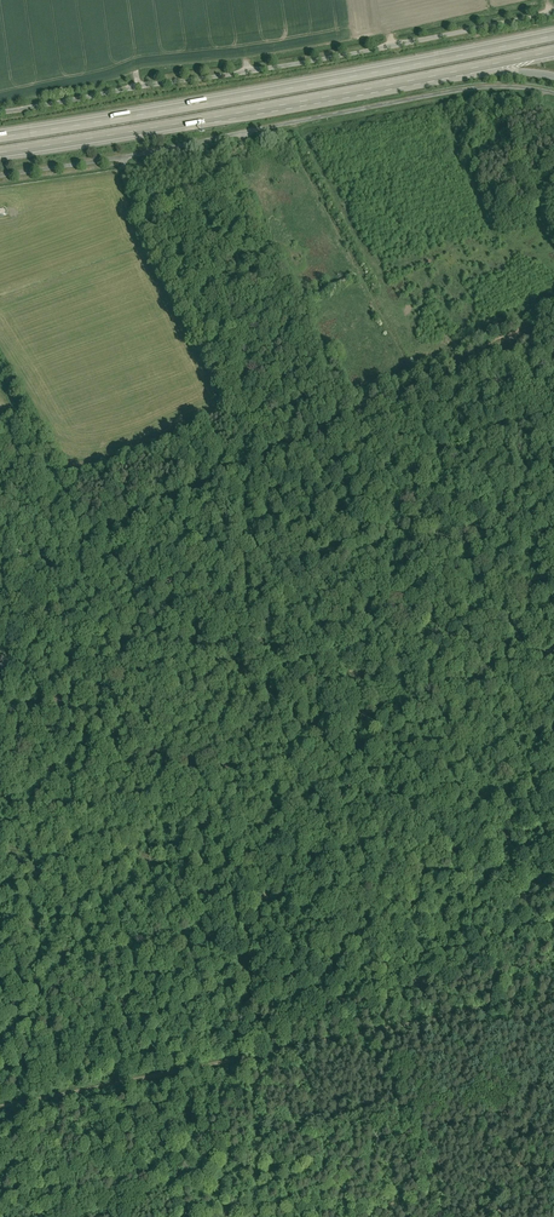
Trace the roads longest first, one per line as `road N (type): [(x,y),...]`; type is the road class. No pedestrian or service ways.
road 1 (track): [(553,943),(85,541)]
road 2 (track): [(0,581),(553,324)]
road 3 (track): [(0,1103),(553,992)]
road 4 (motorway): [(553,33),(0,134)]
road 5 (residential): [(553,14),(0,114)]
road 6 (residential): [(0,176),(409,99),(479,89),(553,93)]
road 7 (motorway): [(0,155),(452,73)]
road 8 (track): [(0,379),(85,541)]

